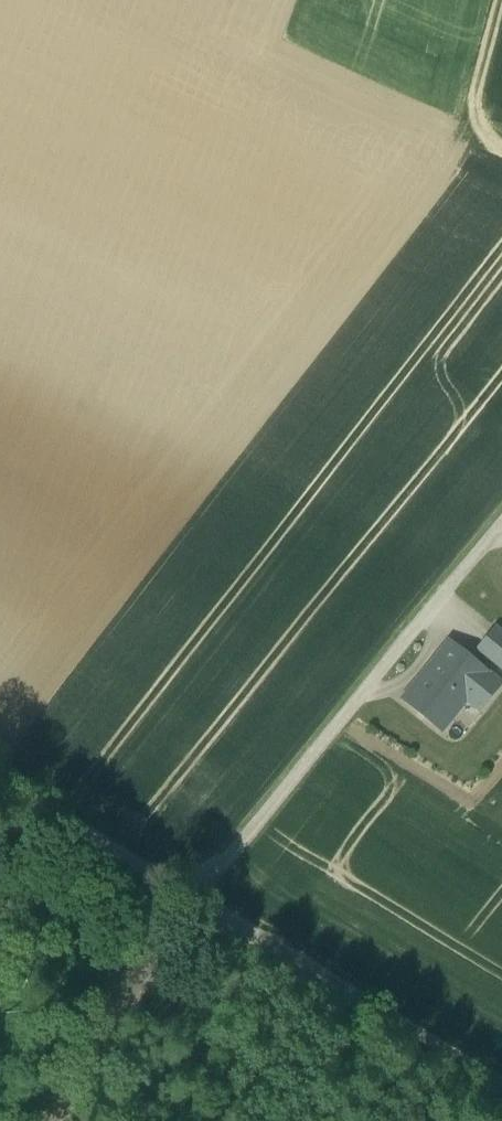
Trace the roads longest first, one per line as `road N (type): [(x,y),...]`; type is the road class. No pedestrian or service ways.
road 1 (track): [(0,783),(501,1086)]
road 2 (track): [(501,525),(193,899)]
road 3 (track): [(495,0),(465,124),(501,142)]

